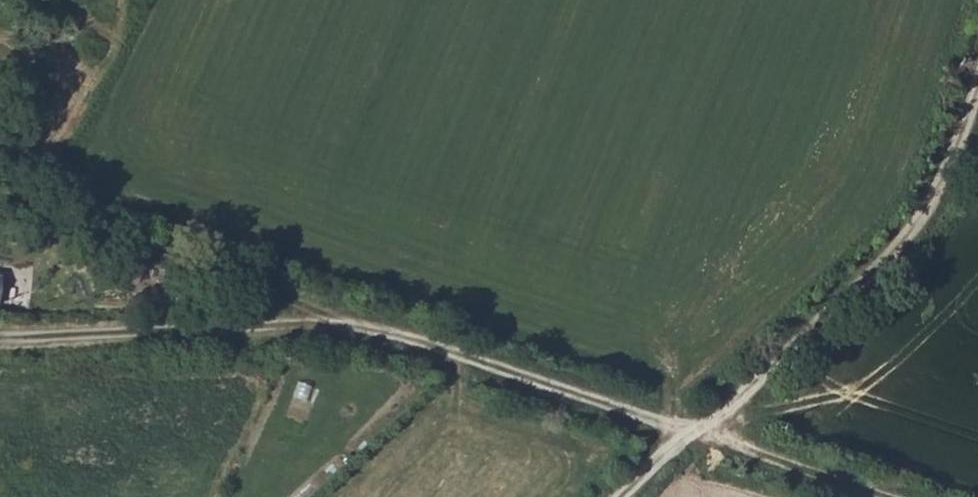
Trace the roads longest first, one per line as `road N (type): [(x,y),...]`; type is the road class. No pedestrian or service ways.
road 1 (track): [(0,334),(384,330),(886,496)]
road 2 (track): [(700,433),(918,231),(953,177),(977,92)]
road 3 (track): [(384,330),(0,208)]

